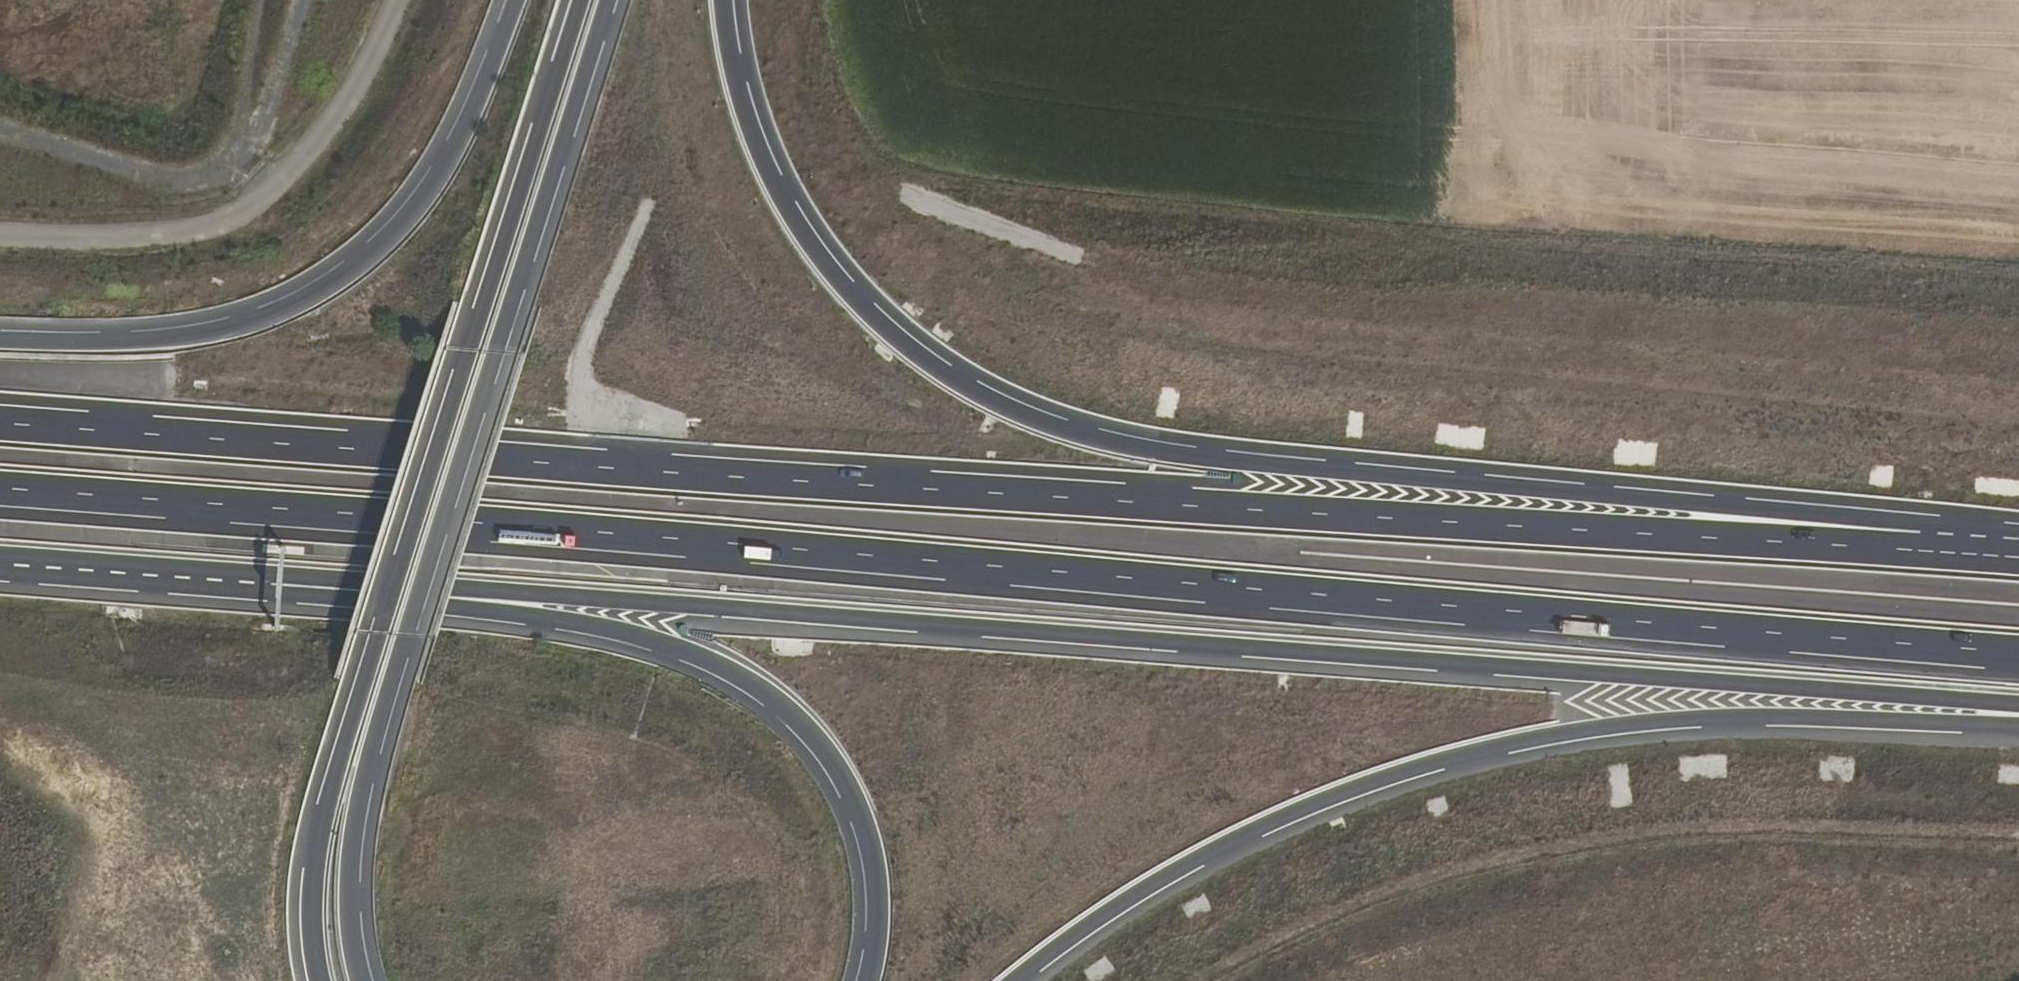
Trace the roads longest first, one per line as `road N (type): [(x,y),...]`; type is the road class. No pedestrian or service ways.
road 1 (trunk): [(0,486),(2018,650)]
road 2 (trunk): [(1925,539),(1820,542),(1216,507),(0,423)]
road 3 (trunk): [(285,586),(2018,702)]
road 4 (trunk): [(1925,539),(1380,467),(1194,454),(1022,417),(919,353),(796,223),(759,156),(727,0)]
road 5 (track): [(1083,259),(903,193),(884,178),(897,204),(1001,288),(1089,325),(1218,349),(2018,433)]
road 6 (track): [(1476,239),(1083,259),(1172,287),(1405,313),(2018,353)]
road 7 (track): [(808,0),(830,81),(859,149),(884,178),(1476,239),(2018,273)]
road 8 (trunk): [(1011,980),(1111,907),(1204,855),(1334,795),(1439,761),(1634,719),(2018,720)]
road 9 (trunk): [(579,0),(338,771),(320,846),(312,937),(322,980)]
road 10 (trunk): [(510,0),(438,172),(386,235),(331,279),(260,315),(191,333),(0,340)]
road 11 (trunk): [(424,606),(637,637),(701,660),(781,708),(830,762),(862,829),(875,913),(864,980)]
road 12 (trunk): [(424,606),(610,0)]
road 13 (unclassified): [(0,235),(149,240),(233,221),(294,175),(376,67),(404,0)]
road 14 (trunk): [(362,980),(352,921),(356,860),(424,606)]
road 15 (track): [(641,472),(628,419),(576,404),(578,363),(650,199)]
road 16 (trunk): [(0,563),(285,586)]
road 17 (track): [(0,129),(156,177),(200,179),(230,166)]
road 18 (track): [(253,149),(233,120),(258,0)]
road 19 (track): [(253,149),(301,0)]
road 20 (trunk): [(285,586),(424,606)]

